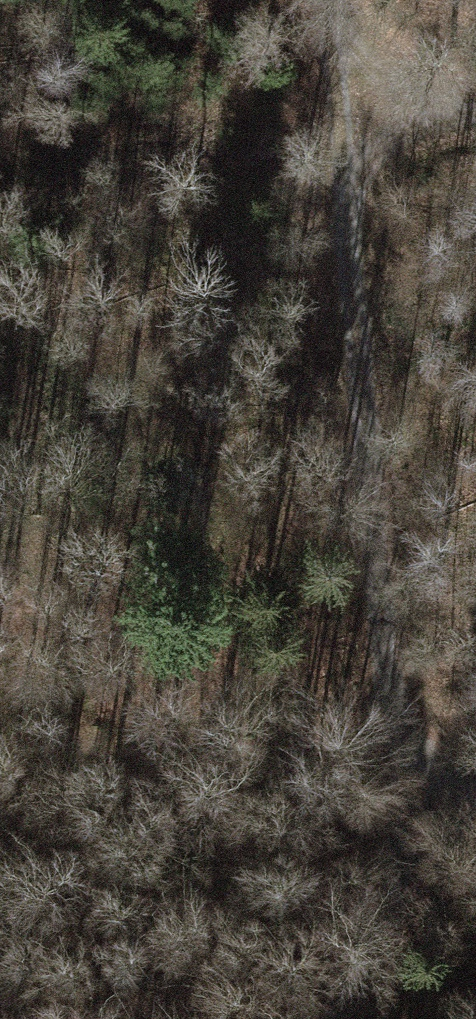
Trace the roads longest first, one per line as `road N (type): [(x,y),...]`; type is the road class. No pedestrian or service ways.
road 1 (track): [(338,121),(416,799)]
road 2 (track): [(404,847),(391,919),(348,1012),(335,1018)]
road 3 (track): [(475,113),(338,121)]
road 4 (track): [(338,121),(322,0)]

